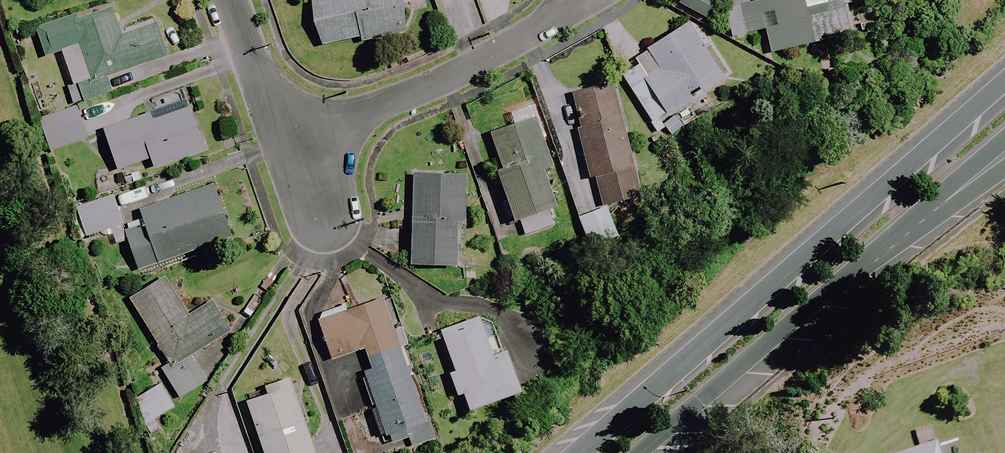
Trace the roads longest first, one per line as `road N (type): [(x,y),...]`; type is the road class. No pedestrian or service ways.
road 1 (secondary): [(580,452),(1004,82)]
road 2 (secondary): [(986,159),(635,452)]
road 3 (residential): [(293,149),(475,67),(558,21),(574,0)]
road 4 (residential): [(232,0),(293,149)]

